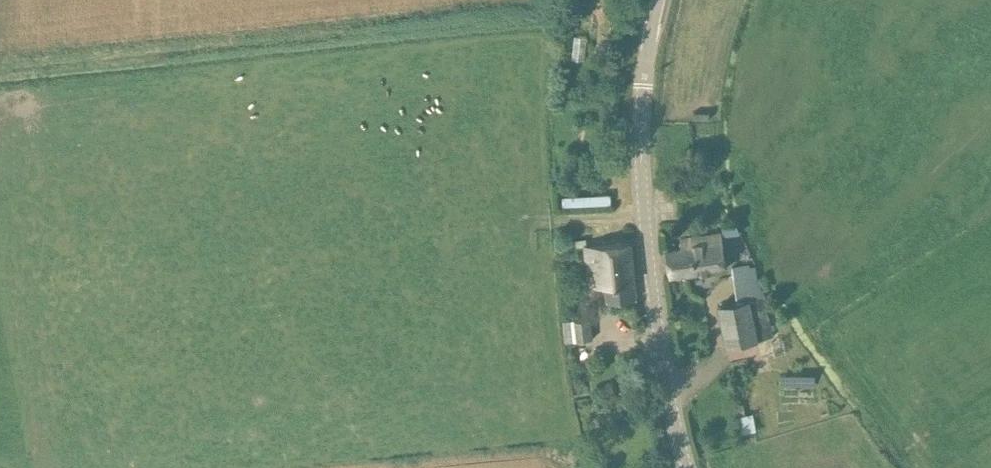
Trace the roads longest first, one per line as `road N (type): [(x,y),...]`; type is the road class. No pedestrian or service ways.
road 1 (tertiary): [(685,467),(642,192),(644,67),(658,0)]

